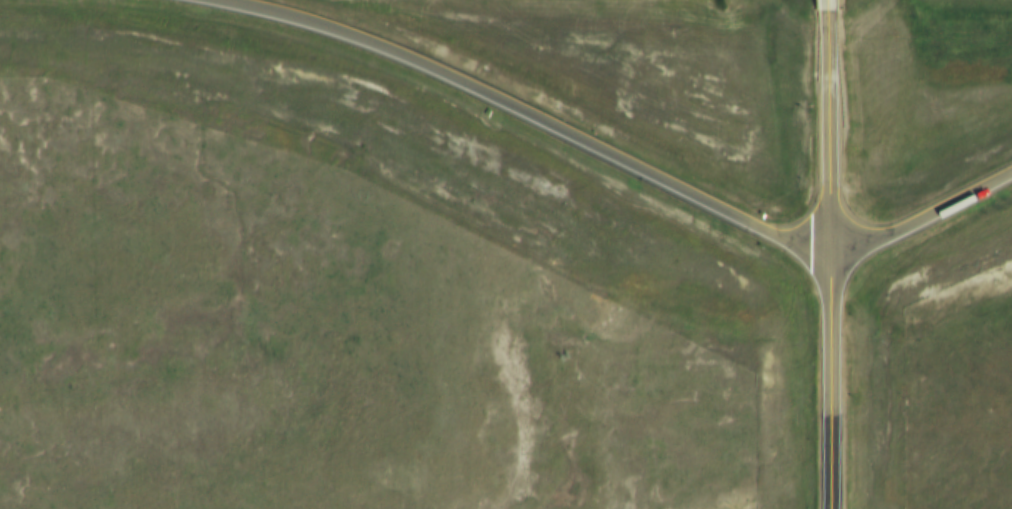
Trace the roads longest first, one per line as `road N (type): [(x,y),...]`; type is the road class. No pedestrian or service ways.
road 1 (motorway): [(194,0),(411,65),(805,263),(828,266),(1011,178)]
road 2 (tertiary): [(831,18),(829,508)]

